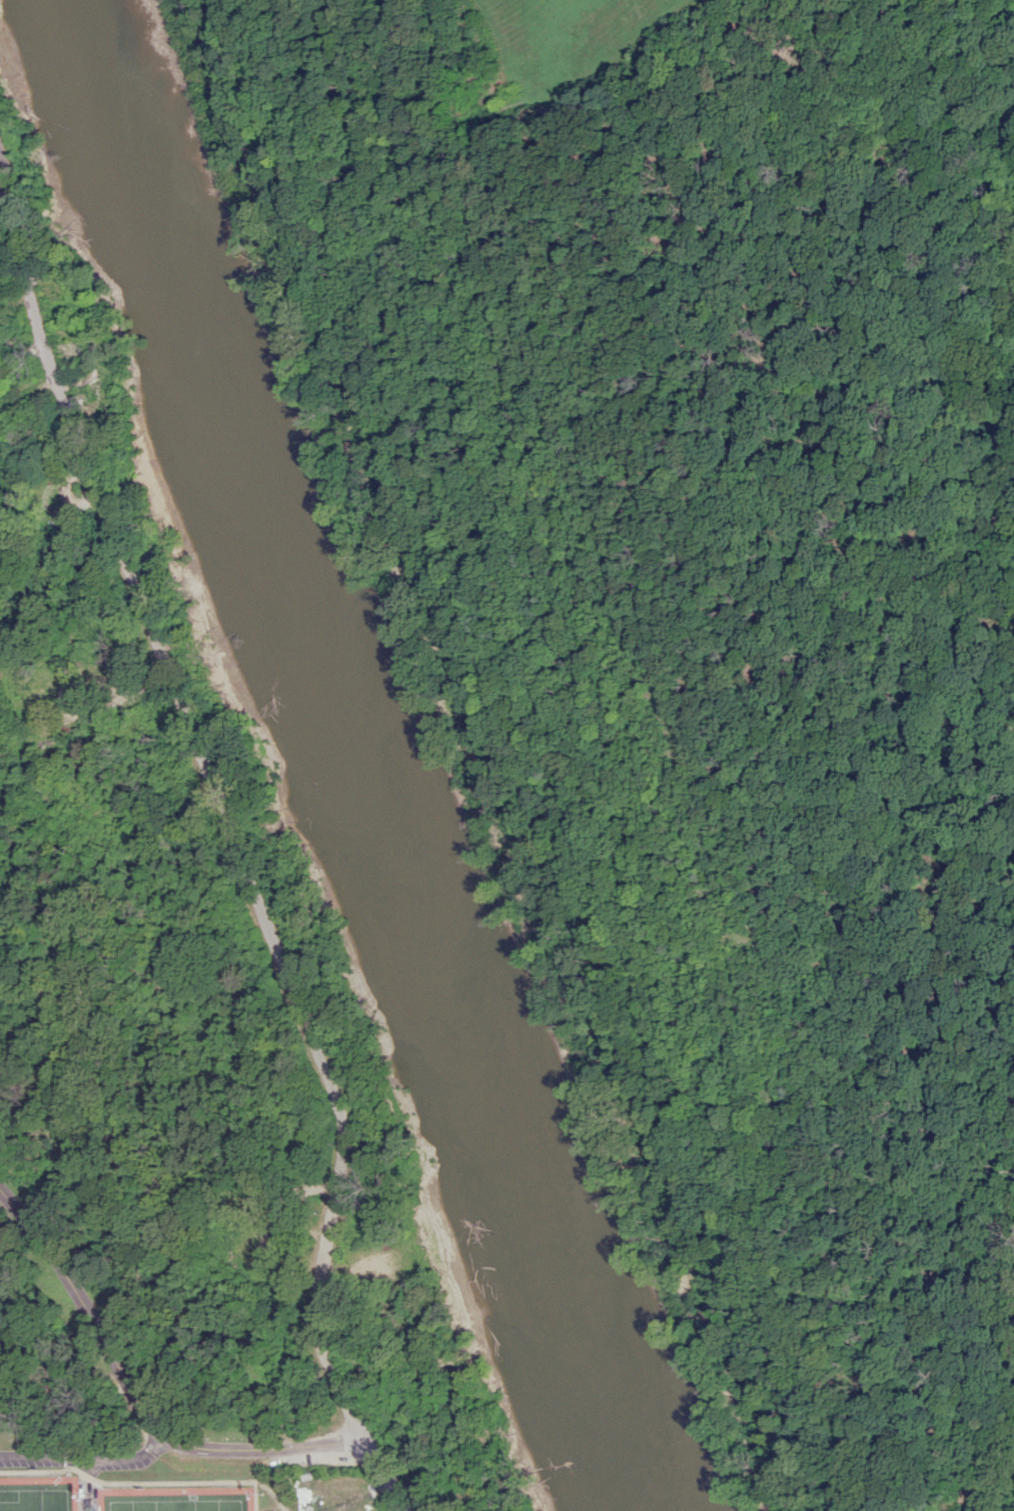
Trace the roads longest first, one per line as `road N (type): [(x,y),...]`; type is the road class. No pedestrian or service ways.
road 1 (residential): [(348,1404),(316,1330),(341,1152),(336,1111),(67,420),(43,349),(12,195)]

